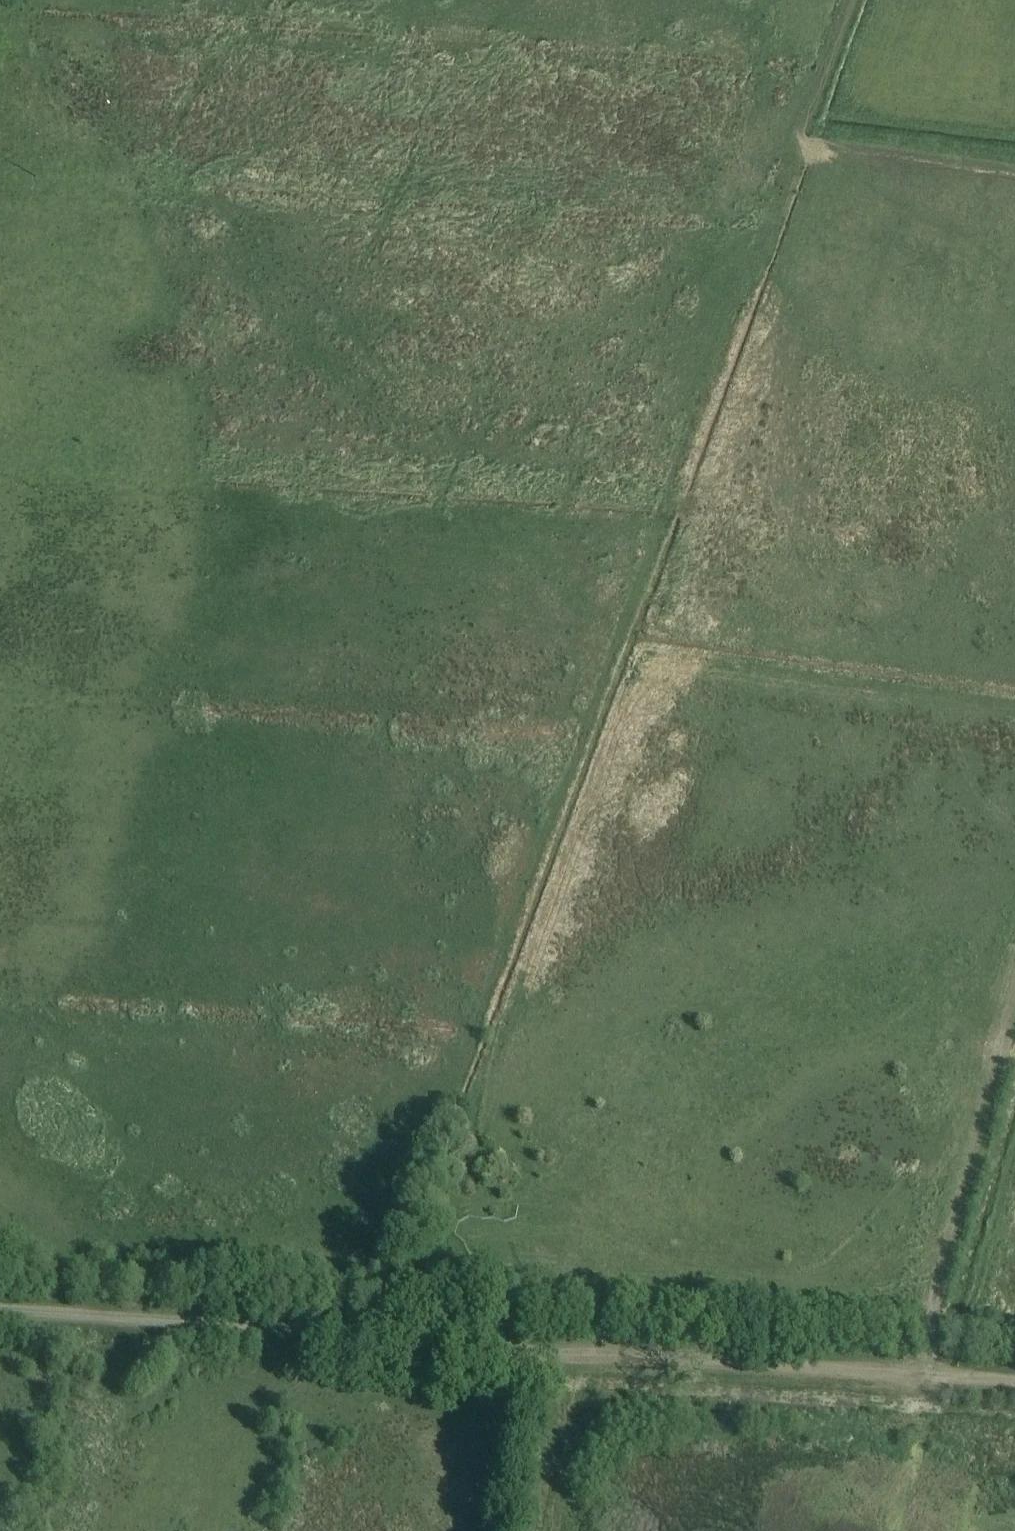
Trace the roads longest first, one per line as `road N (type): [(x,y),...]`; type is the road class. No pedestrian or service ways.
road 1 (track): [(335,1334),(408,1128),(457,1067),(855,0)]
road 2 (track): [(1014,1384),(0,1312)]

